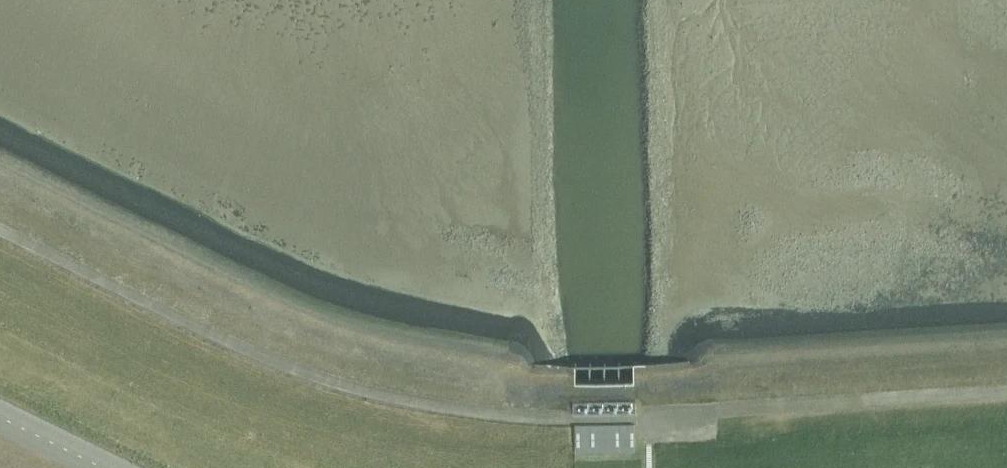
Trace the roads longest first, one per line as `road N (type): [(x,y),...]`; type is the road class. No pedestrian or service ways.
road 1 (unclassified): [(111,467),(0,413)]

